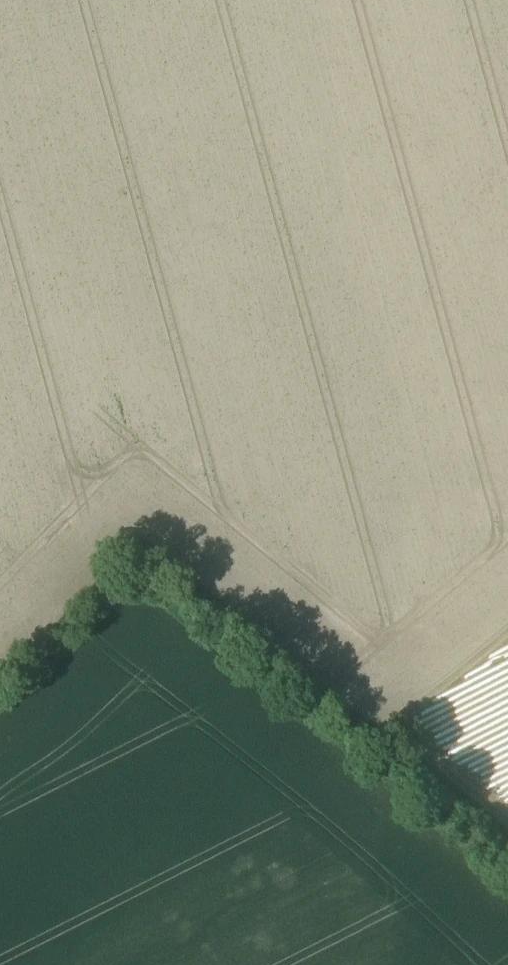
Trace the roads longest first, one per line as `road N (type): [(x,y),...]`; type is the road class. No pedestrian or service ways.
road 1 (track): [(507,908),(373,784),(353,775),(329,782),(95,964)]

